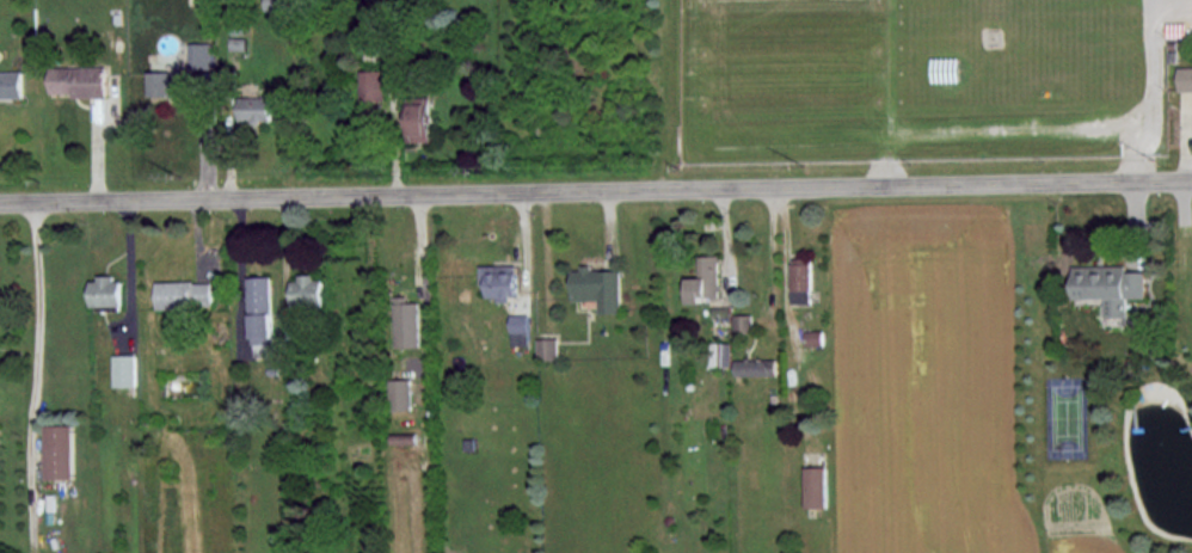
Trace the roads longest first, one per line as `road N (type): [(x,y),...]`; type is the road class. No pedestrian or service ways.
road 1 (tertiary): [(0,198),(1191,179)]

